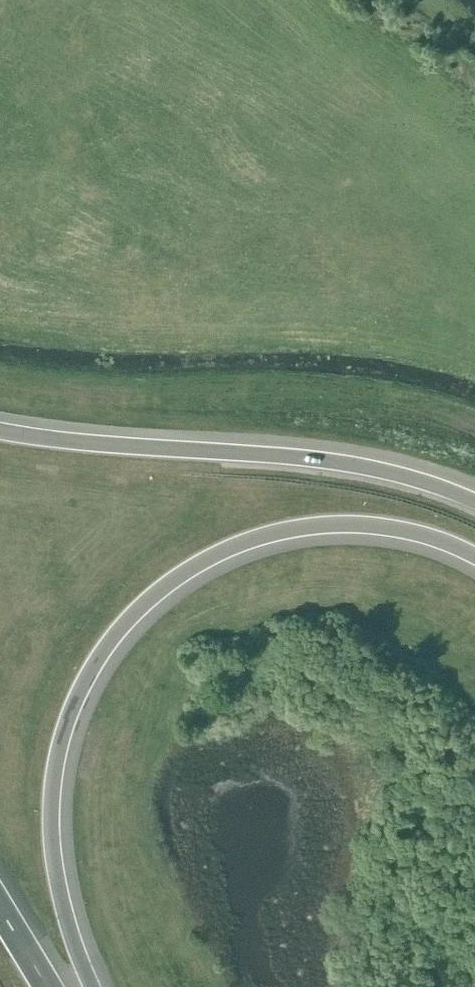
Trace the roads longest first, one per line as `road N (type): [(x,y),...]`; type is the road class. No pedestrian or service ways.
road 1 (motorway): [(92,986),(65,916),(54,789),(73,708),(128,619),(165,583),(207,560),(303,526),(393,526),(474,557)]
road 2 (motorway): [(474,501),(349,463),(0,430)]

